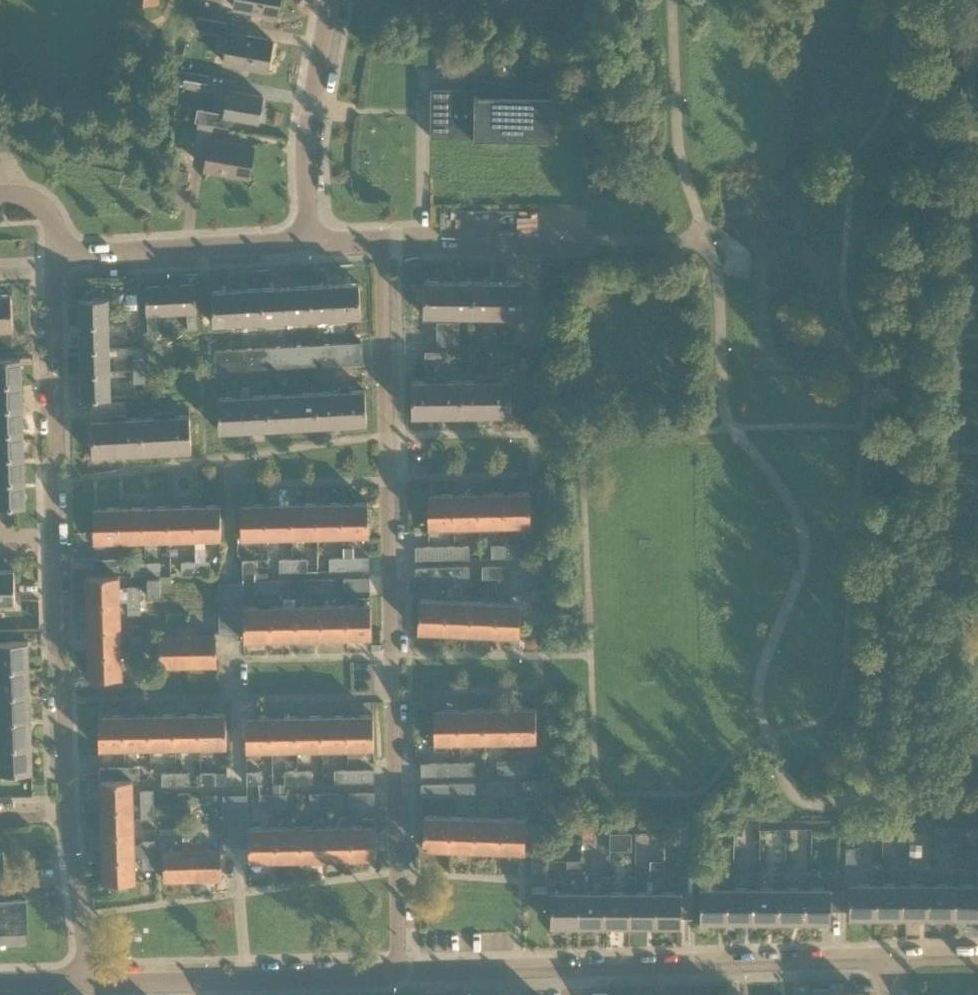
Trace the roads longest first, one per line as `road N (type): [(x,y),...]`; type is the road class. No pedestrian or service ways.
road 1 (residential): [(400,970),(382,242)]
road 2 (unclassified): [(577,971),(891,958)]
road 3 (residential): [(53,260),(54,546)]
road 4 (residential): [(54,546),(69,817)]
road 5 (residential): [(53,260),(307,241)]
road 6 (residential): [(307,241),(304,146),(331,0)]
road 7 (residential): [(382,242),(594,238)]
road 8 (unclassified): [(213,980),(378,978),(400,970)]
road 9 (unclassified): [(400,970),(577,971)]
road 10 (residential): [(69,817),(80,980)]
road 11 (unclassified): [(80,980),(213,980)]

